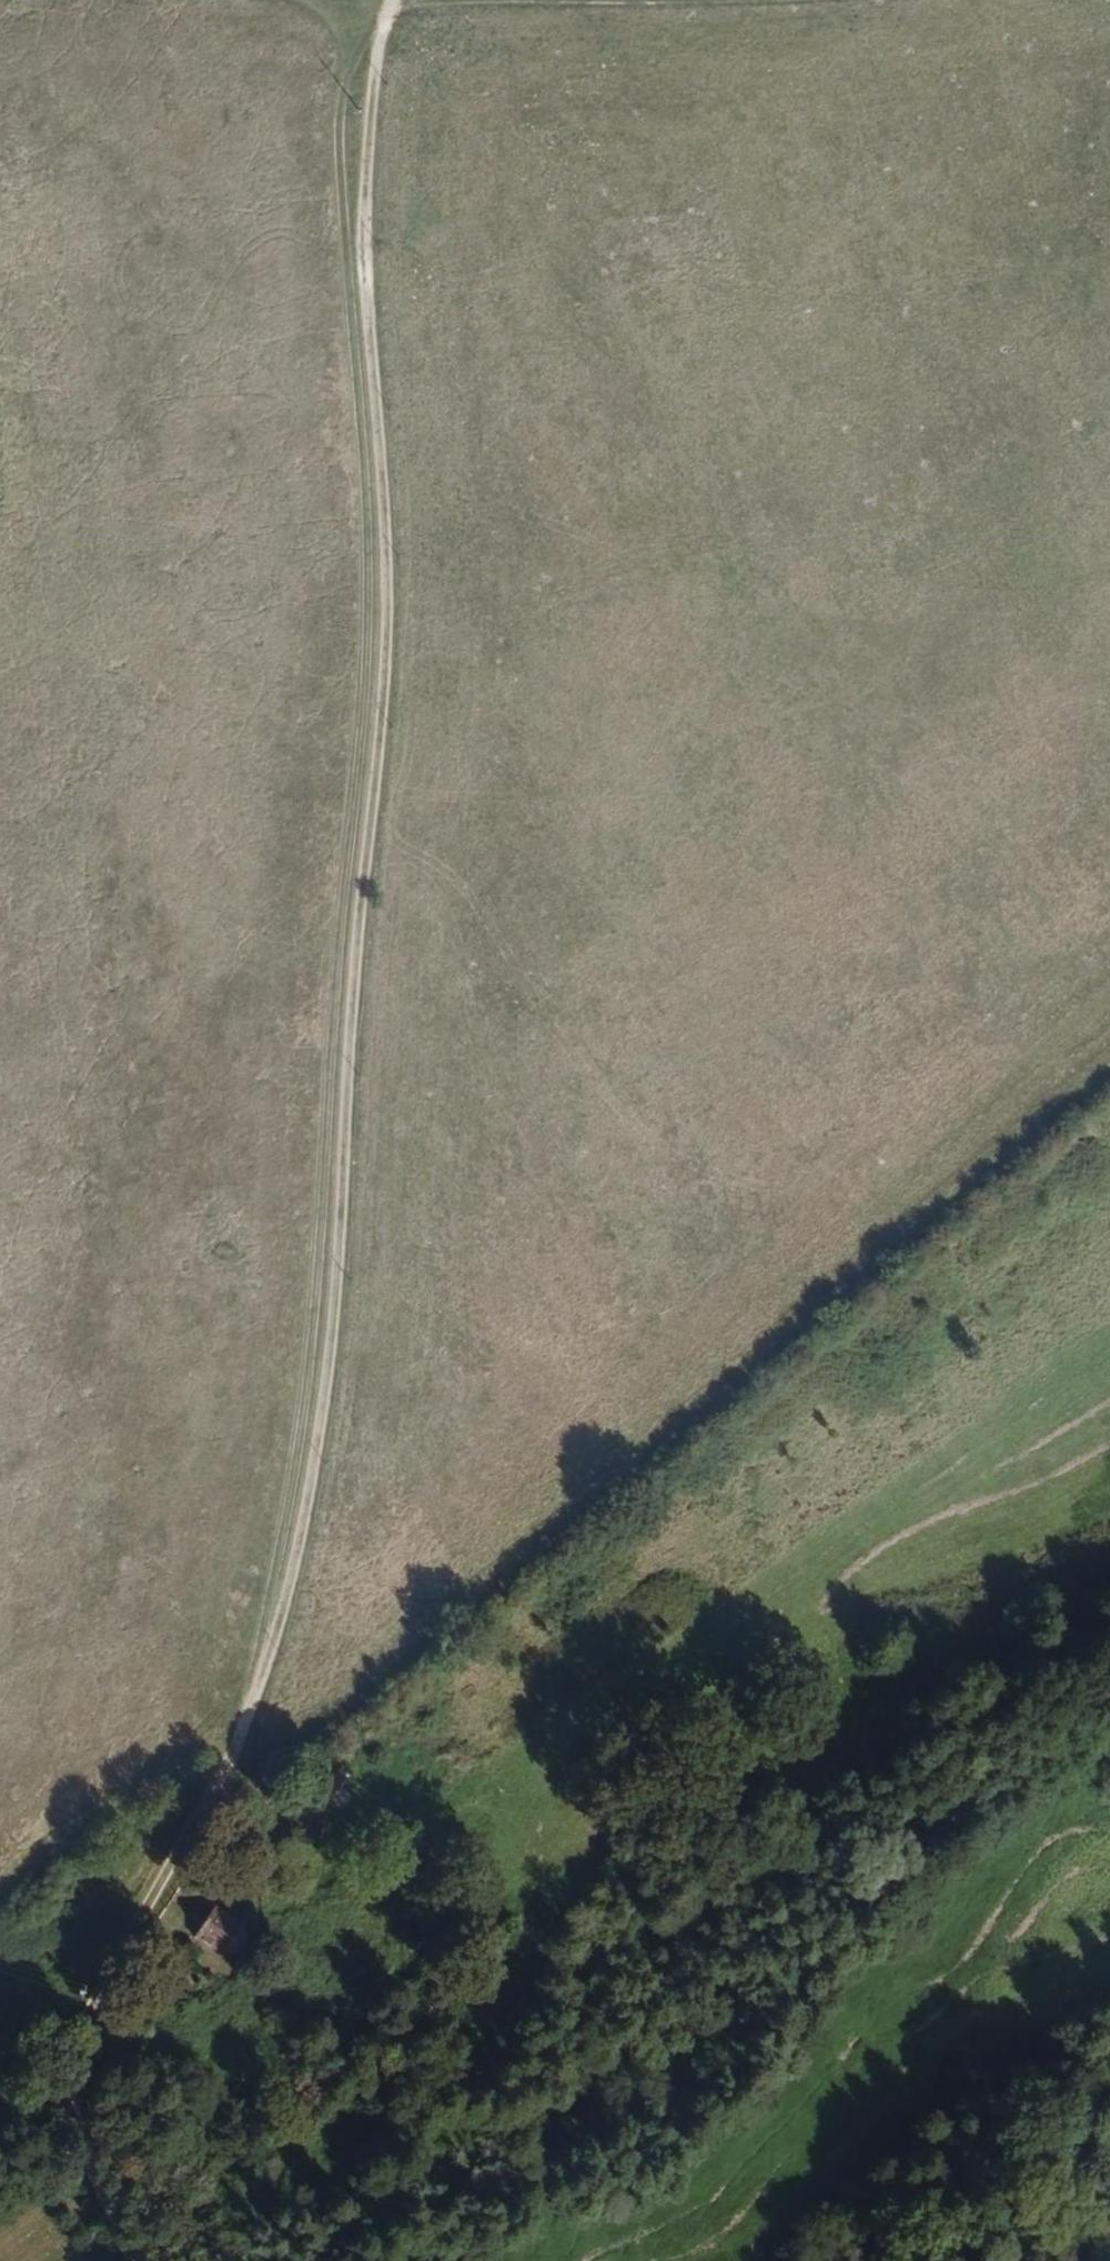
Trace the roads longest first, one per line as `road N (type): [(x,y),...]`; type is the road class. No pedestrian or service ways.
road 1 (track): [(123,2260),(58,2108),(62,2055),(203,1815),(241,1730),(291,1575),(325,1394),(388,586),(364,228),(376,55),(393,0)]
road 2 (track): [(365,0),(582,0)]

